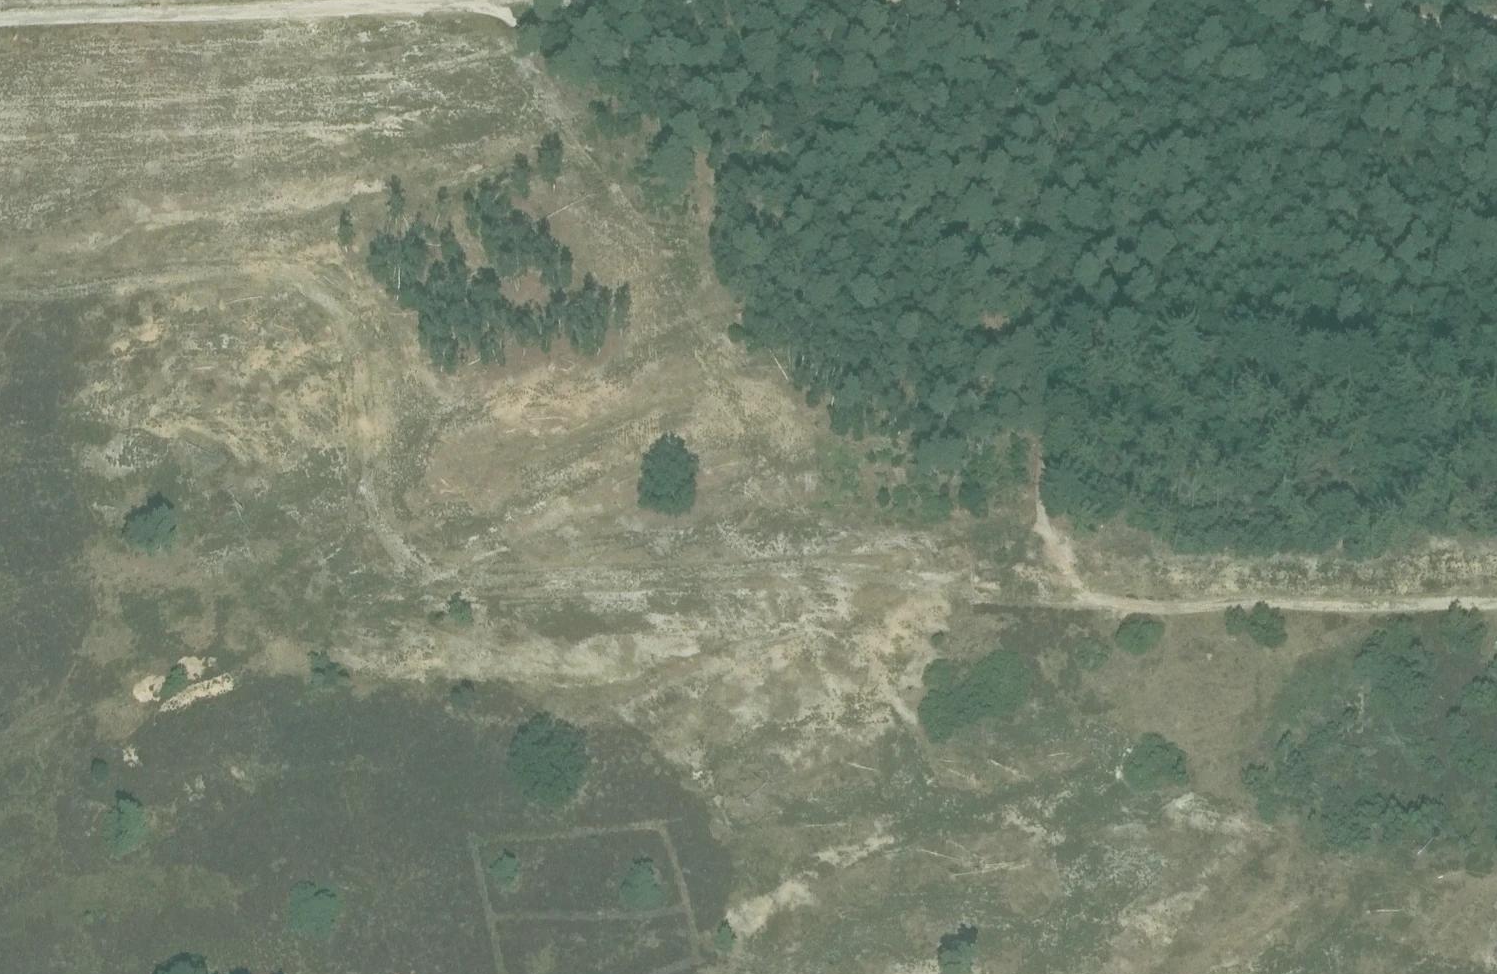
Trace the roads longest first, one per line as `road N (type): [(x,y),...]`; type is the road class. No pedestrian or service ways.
road 1 (track): [(0,20),(459,0)]
road 2 (track): [(1496,20),(1419,17),(1336,0)]

